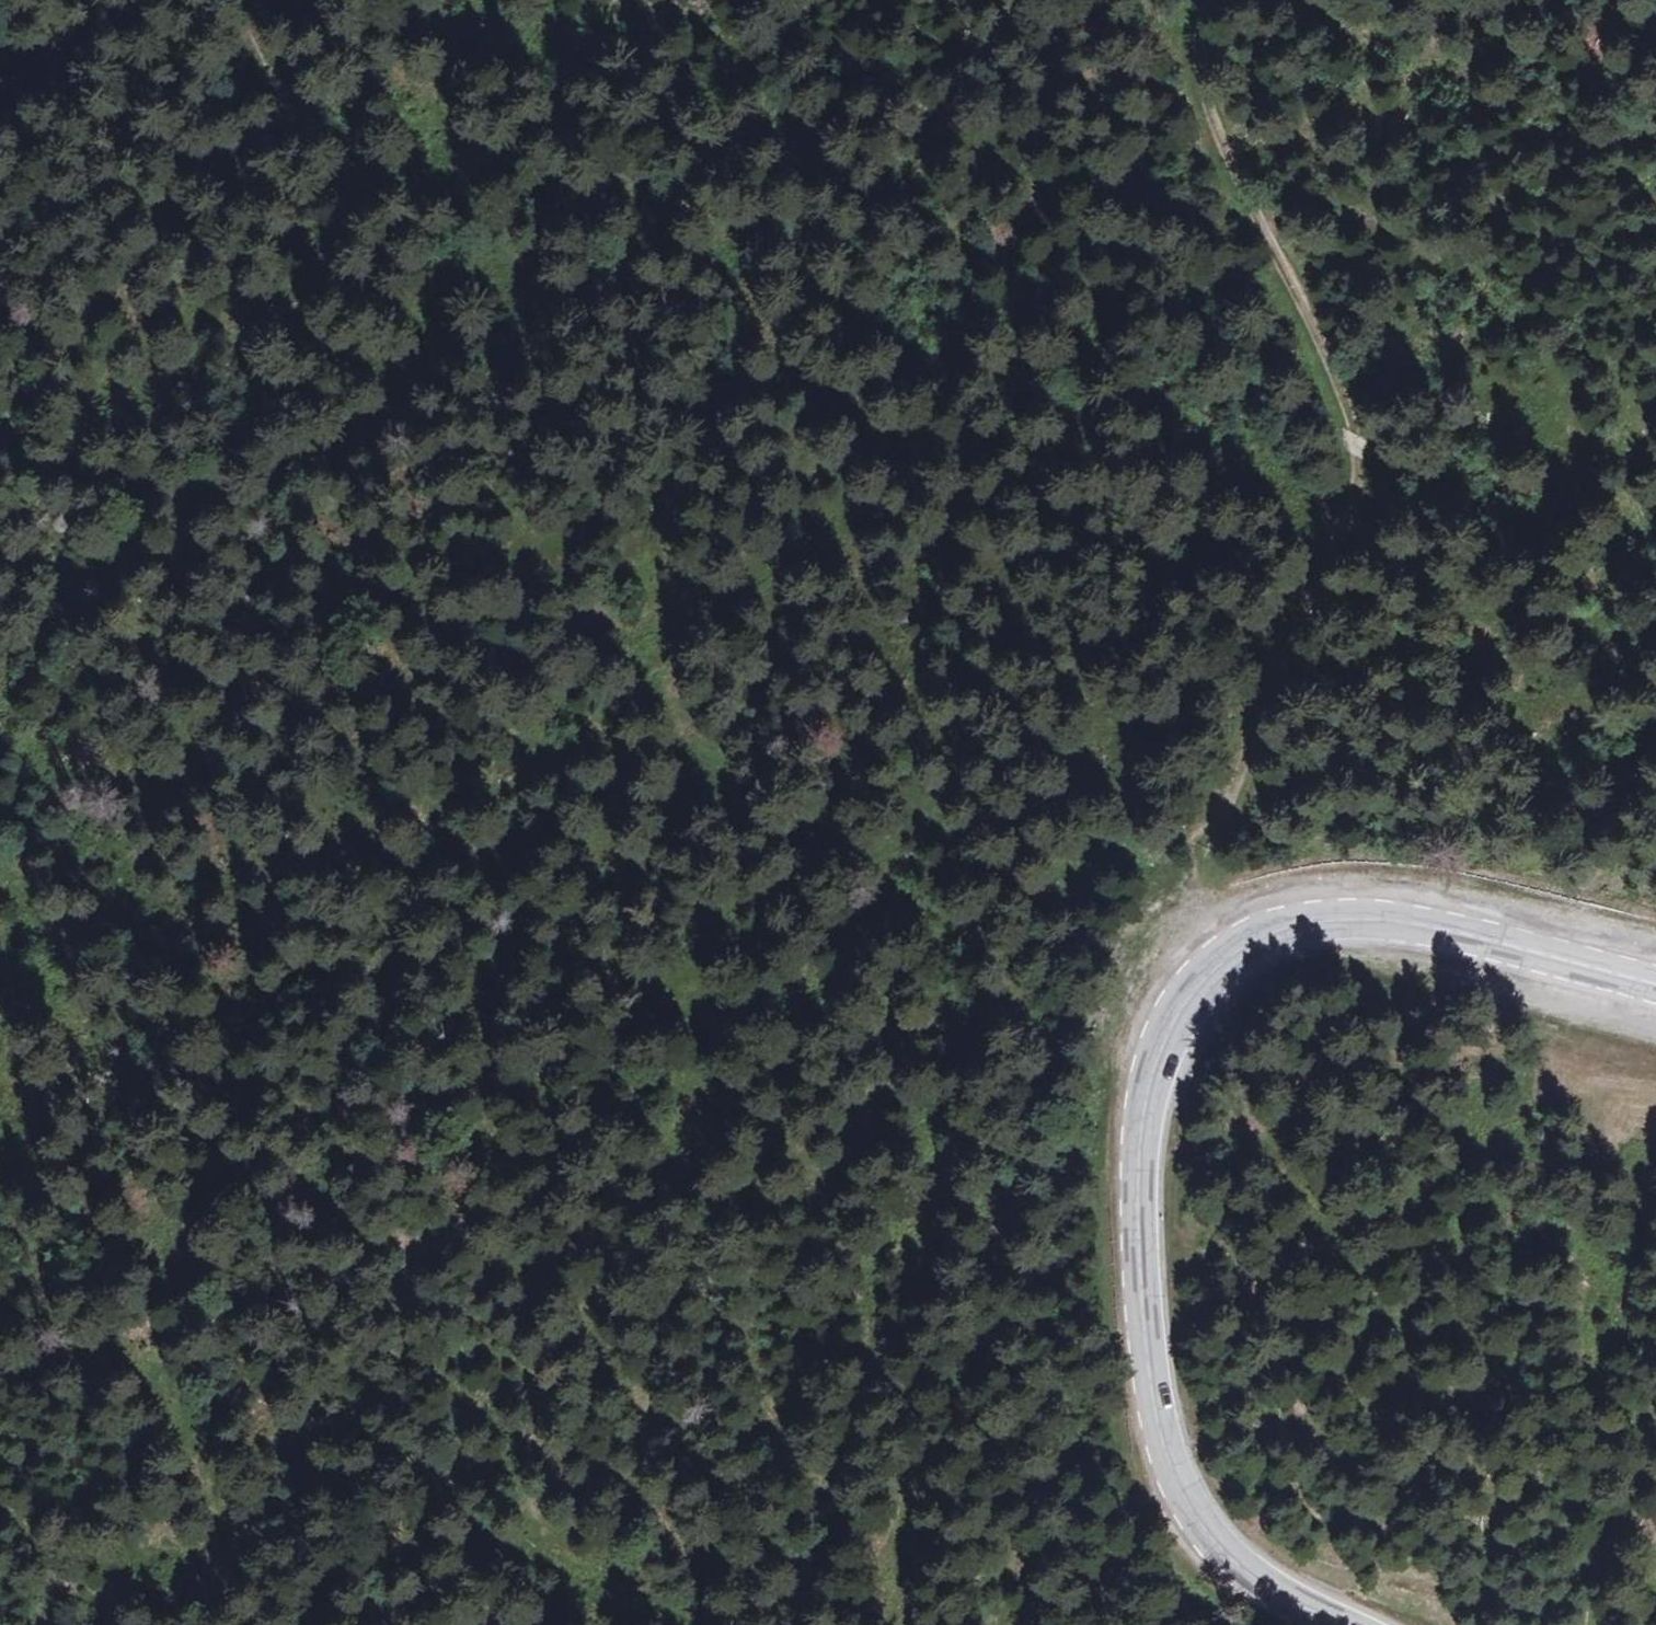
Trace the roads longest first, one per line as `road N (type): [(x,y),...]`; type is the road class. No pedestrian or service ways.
road 1 (secondary): [(1342,1624),(1222,1548),(1183,1487),(1152,1411),(1137,1271),(1139,1103),(1198,968),(1258,933),(1317,914),(1459,931),(1655,982)]
road 2 (track): [(1352,504),(1350,423),(1321,342),(1235,174),(1199,66),(1203,0)]
road 3 (track): [(1198,968),(1198,871),(1352,504)]

